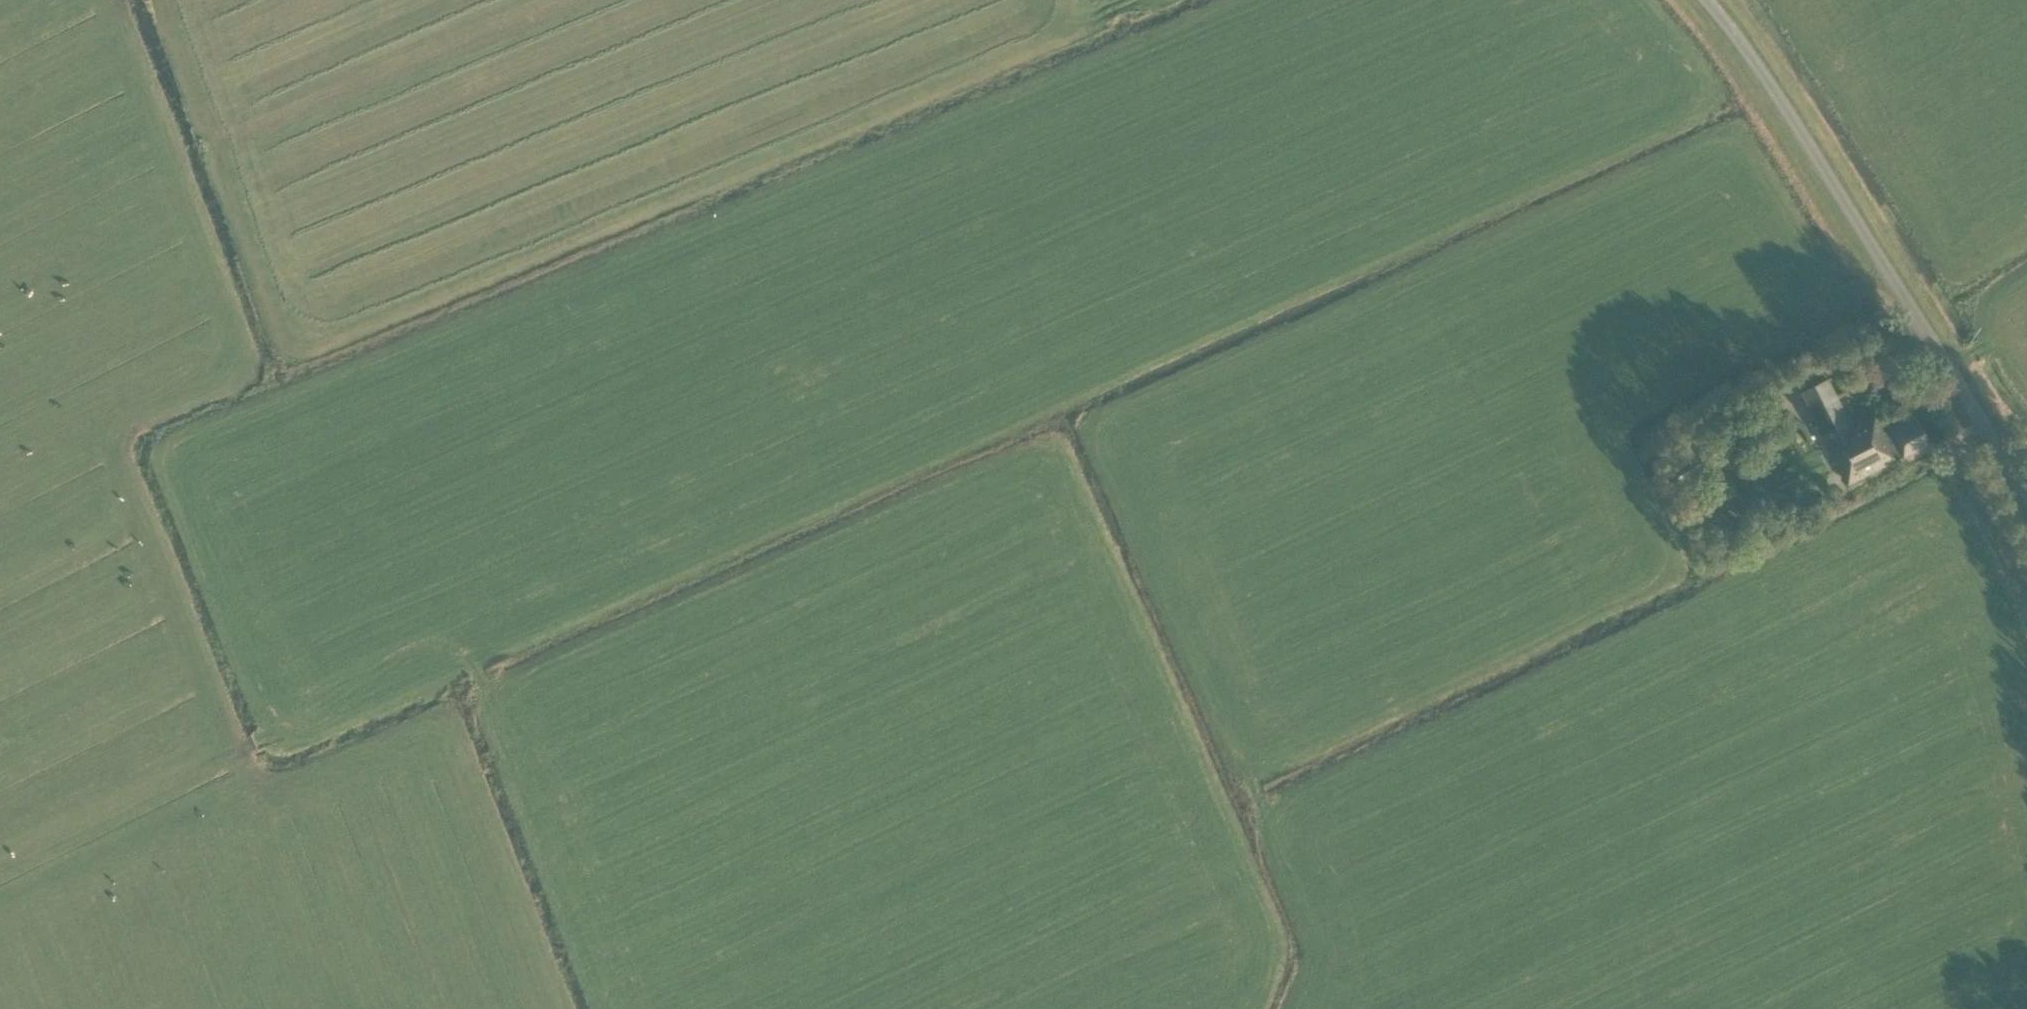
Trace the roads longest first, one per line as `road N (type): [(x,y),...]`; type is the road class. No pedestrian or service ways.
road 1 (unclassified): [(2026,494),(1788,110),(1709,0)]

